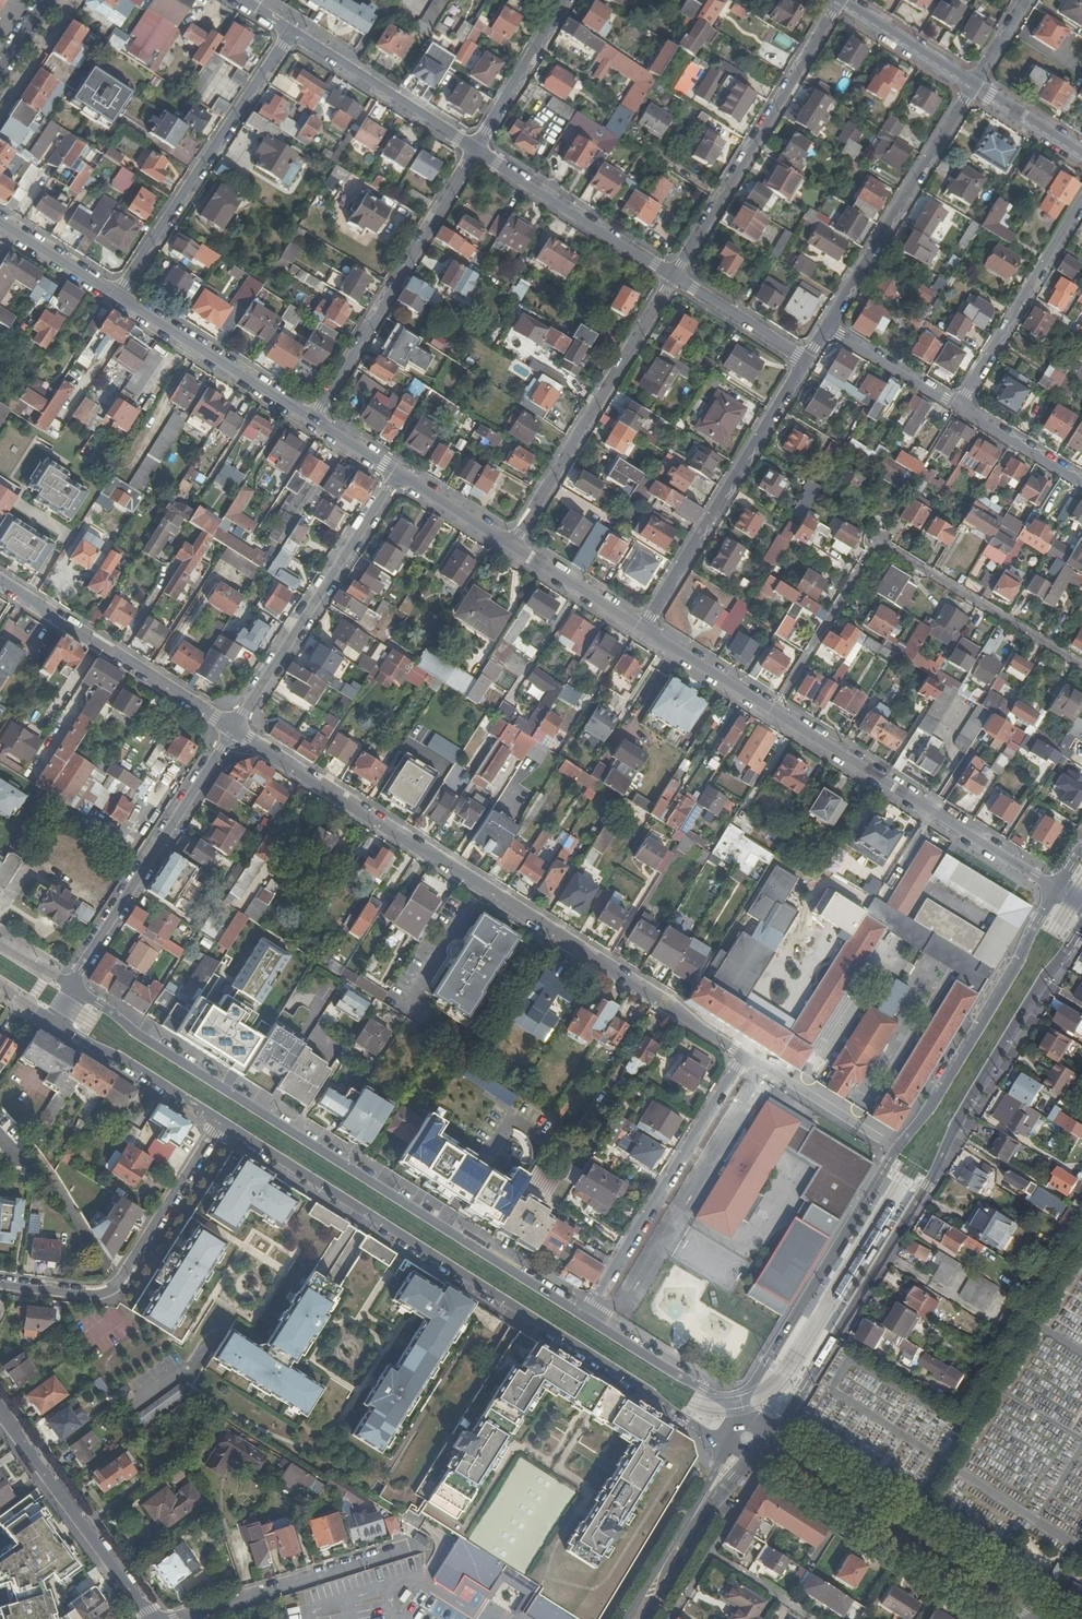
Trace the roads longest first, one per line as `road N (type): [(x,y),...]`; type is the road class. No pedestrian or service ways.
road 1 (secondary): [(1057,890),(740,1414)]
road 2 (residential): [(585,1318),(72,990)]
road 3 (residential): [(742,1054),(234,729)]
road 4 (residential): [(223,1122),(723,1442)]
road 5 (secondary): [(771,1433),(1081,929)]
road 6 (residential): [(1081,670),(875,546),(772,715)]
road 7 (unclassified): [(772,715),(1057,890)]
road 8 (residential): [(672,279),(840,1)]
road 9 (tertiary): [(1033,1618),(762,1447)]
road 10 (residential): [(477,150),(312,422)]
road 11 (residential): [(290,34),(116,299)]
road 12 (residential): [(806,364),(643,633)]
road 13 (residential): [(511,549),(672,279)]
road 14 (residential): [(223,1122),(112,1290),(0,1283)]
road 15 (residential): [(72,990),(234,729)]
road 16 (residential): [(742,1054),(585,1318)]
road 17 (residential): [(234,729),(397,478)]
road 18 (residential): [(973,87),(826,334)]
road 19 (residential): [(234,729),(0,582)]
road 20 (residential): [(154,1618),(0,1407)]
road 21 (residential): [(402,1549),(172,1618)]
road 22 (residential): [(958,407),(1081,201)]
road 23 (residential): [(477,150),(672,279)]
road 24 (unclassified): [(116,299),(312,422)]
road 25 (residential): [(72,990),(56,1022),(223,1122)]
road 26 (residential): [(290,34),(477,150)]
road 27 (residential): [(740,1414),(585,1318)]
road 28 (residential): [(567,0),(477,150)]
road 29 (residential): [(672,279),(806,364)]
road 30 (residential): [(973,87),(840,1)]
road 31 (unclassified): [(511,549),(643,633)]
road 32 (unclassified): [(643,633),(772,715)]
road 33 (residential): [(826,334),(958,407)]
road 34 (residential): [(958,407),(1081,482)]
road 35 (secondary): [(632,1618),(706,1498)]
road 36 (unclassified): [(0,225),(116,299)]
road 37 (unclassified): [(397,478),(511,549)]
road 38 (residential): [(1081,154),(973,87)]

